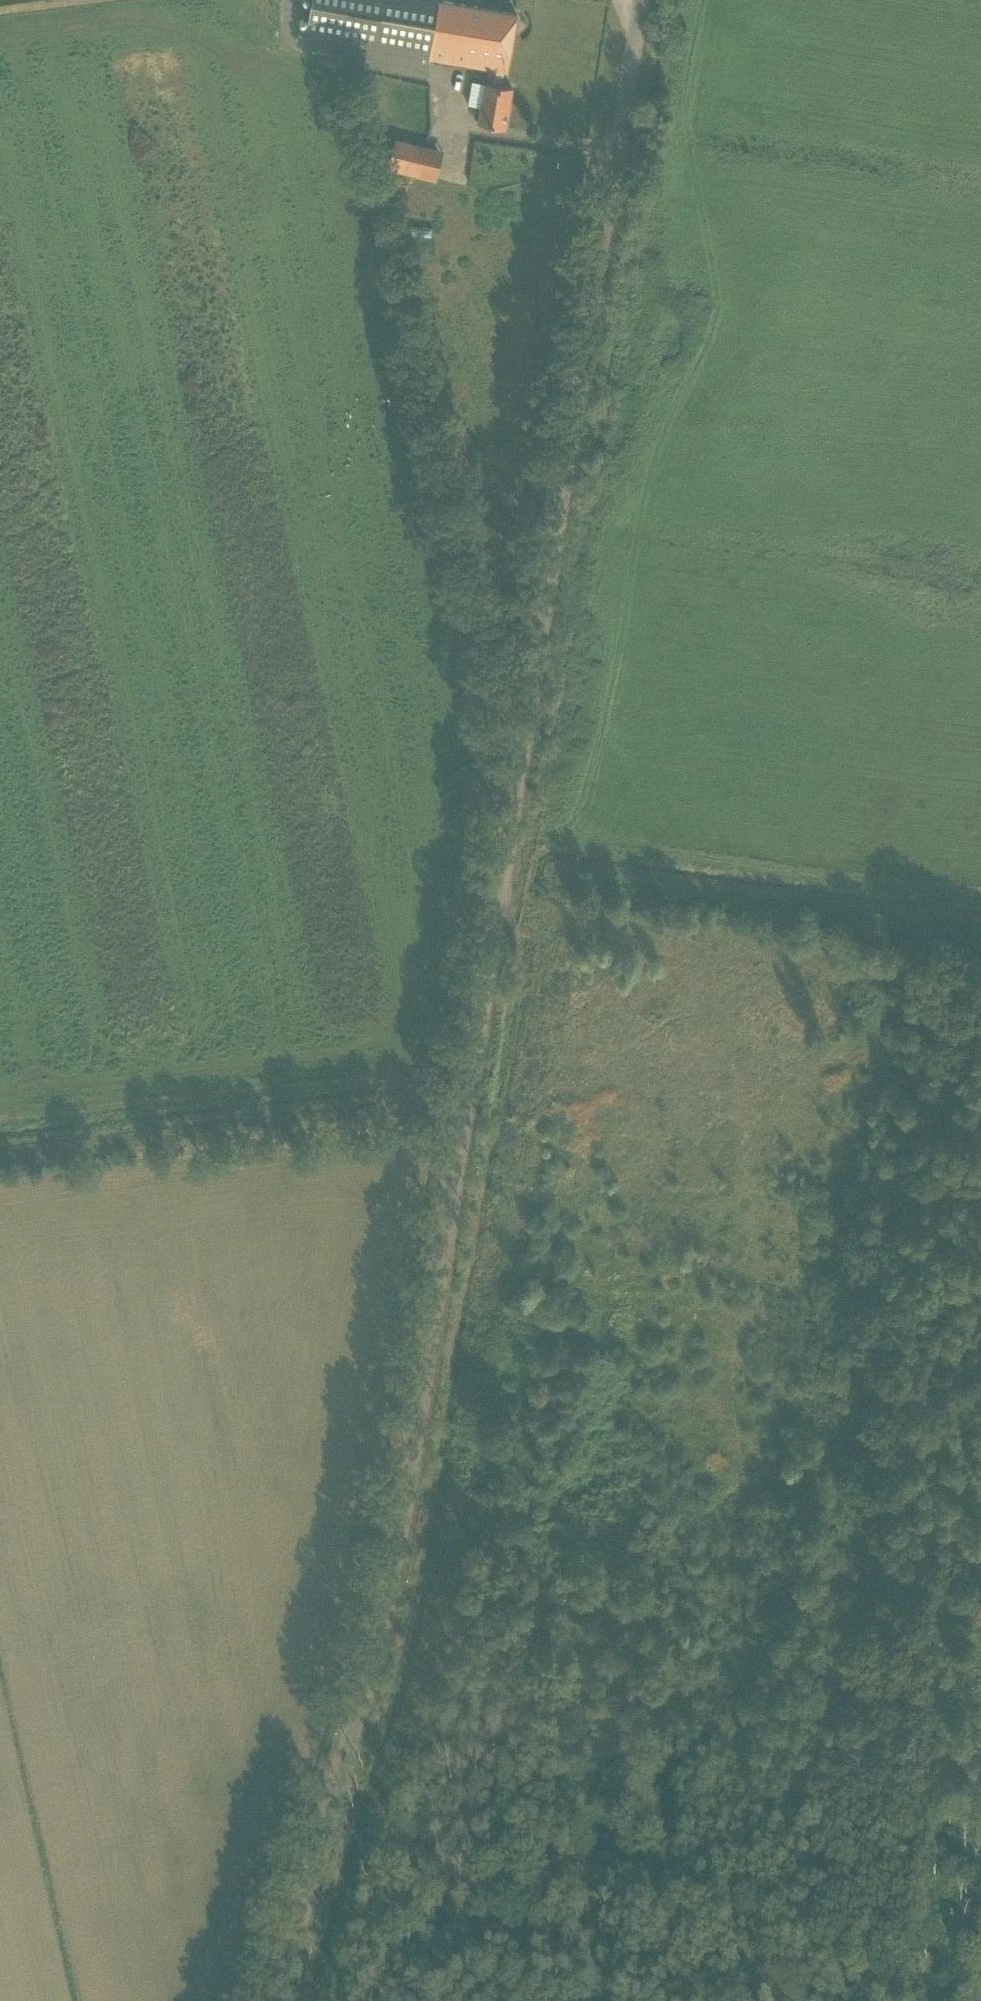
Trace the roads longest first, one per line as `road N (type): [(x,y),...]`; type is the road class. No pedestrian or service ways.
road 1 (unclassified): [(269,2000),(396,1520),(644,0)]
road 2 (track): [(461,1112),(0,1159)]
road 3 (track): [(624,1042),(476,1016)]

